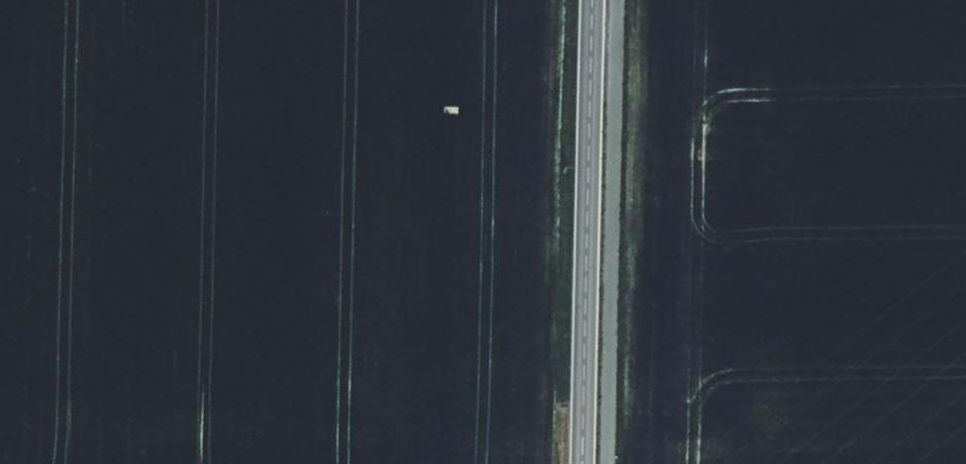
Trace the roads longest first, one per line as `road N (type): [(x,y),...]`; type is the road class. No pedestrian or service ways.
road 1 (residential): [(593,0),(582,463)]

